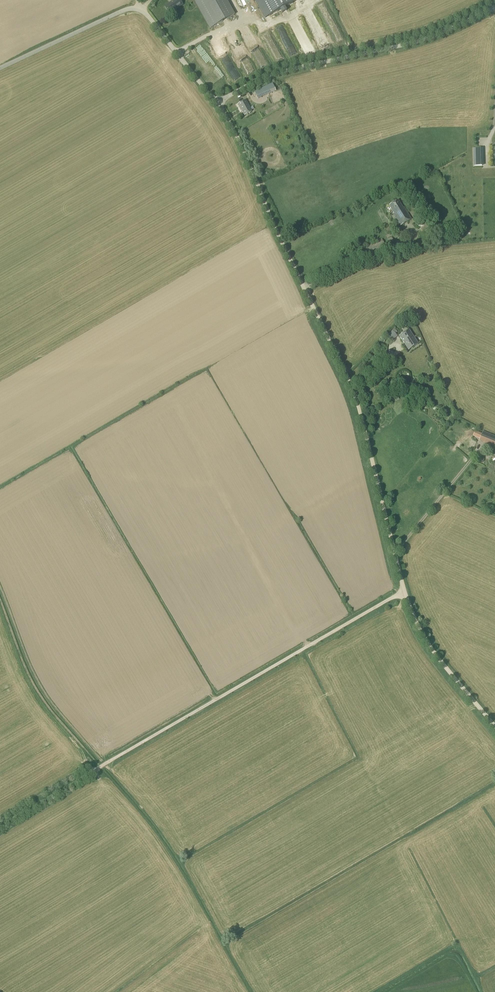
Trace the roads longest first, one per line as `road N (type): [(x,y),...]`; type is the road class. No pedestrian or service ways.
road 1 (unclassified): [(405,592),(357,399),(216,103)]
road 2 (unclassified): [(92,771),(405,592)]
road 3 (unclassified): [(216,103),(268,76),(416,43),(494,8)]
road 4 (unclassified): [(494,729),(437,661),(405,592)]
road 5 (unclassified): [(0,69),(141,7)]
road 6 (unclassified): [(216,103),(141,7)]

